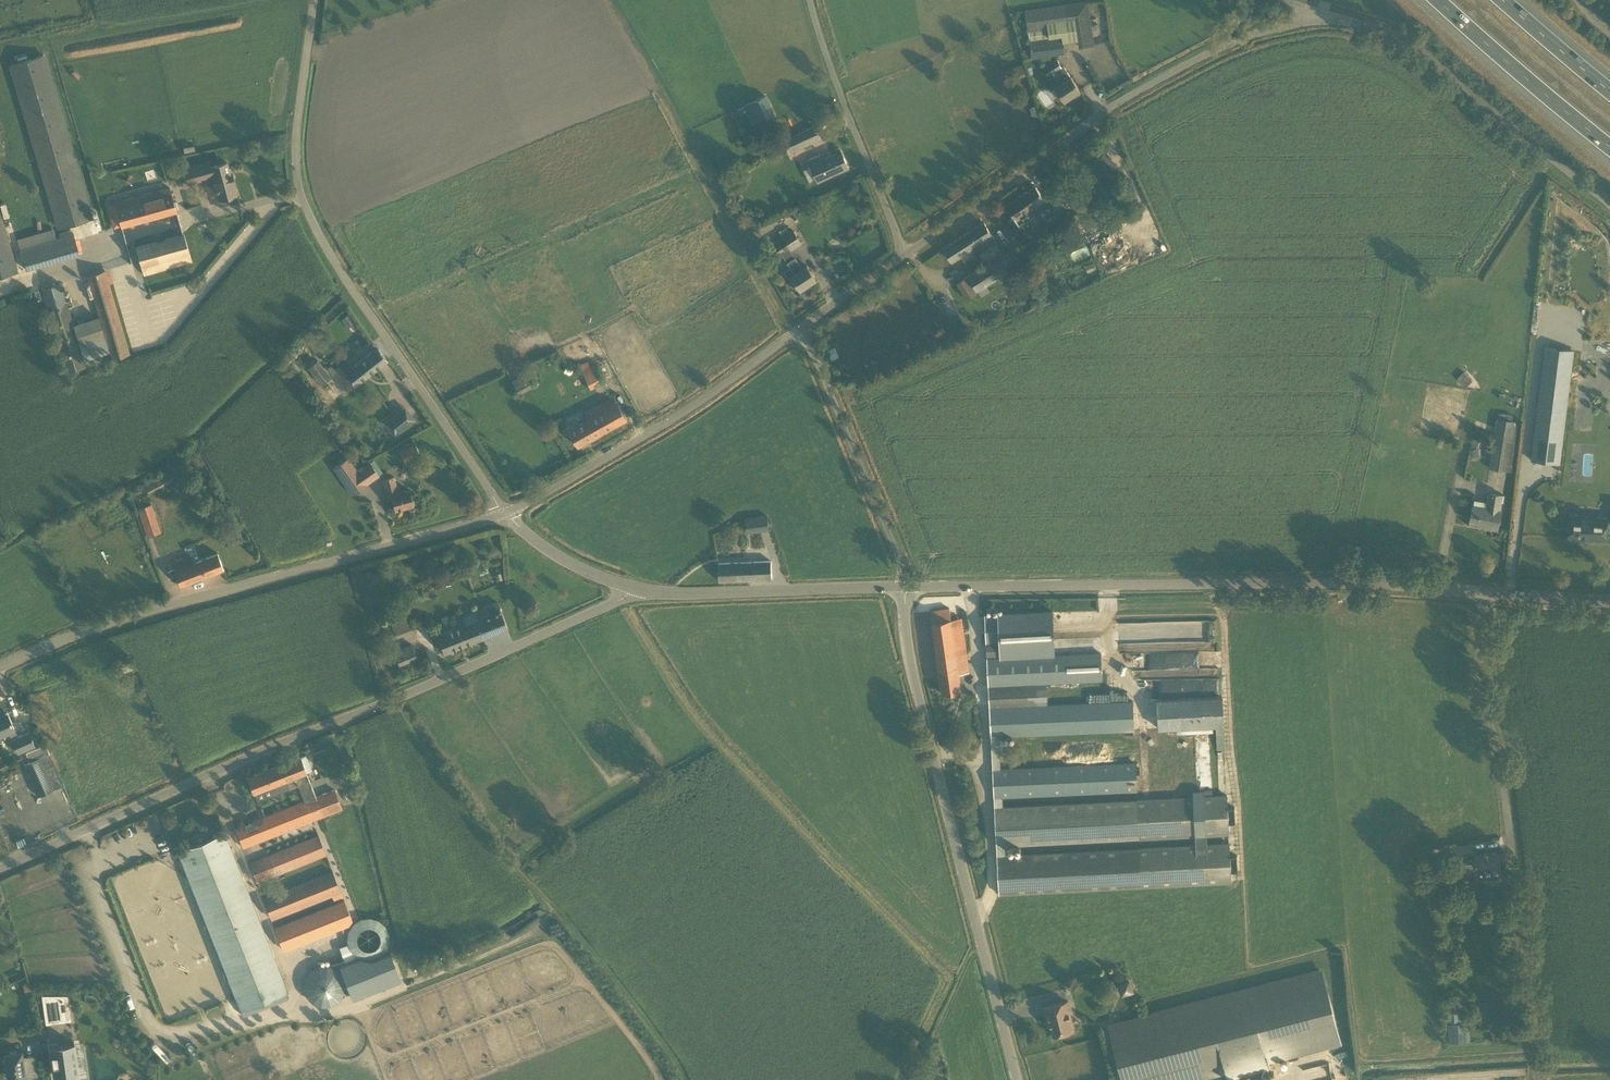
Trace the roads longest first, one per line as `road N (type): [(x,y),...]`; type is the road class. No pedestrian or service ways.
road 1 (unclassified): [(0,869),(635,591)]
road 2 (unclassified): [(505,517),(348,283),(300,196),(295,157),(313,0)]
road 3 (unclassified): [(1481,593),(1347,582),(905,587)]
road 4 (unclassified): [(0,667),(137,614),(505,517)]
road 5 (unclassified): [(1017,1079),(910,660),(905,587)]
road 6 (unclassified): [(1540,1079),(1502,767),(1481,679),(1481,593)]
road 7 (track): [(396,699),(510,862),(656,1025),(690,1079)]
road 8 (unclassified): [(908,254),(1081,126),(1236,40),(1316,13)]
road 9 (track): [(800,331),(608,0)]
road 10 (unclassified): [(1609,204),(1426,51),(1393,32),(1316,13)]
road 11 (unclassified): [(505,517),(800,331)]
road 12 (unclassified): [(905,587),(800,331)]
road 13 (unclassified): [(908,254),(840,92),(814,0)]
road 14 (unclassified): [(635,591),(905,587)]
road 15 (motorway): [(1445,0),(1609,145)]
road 16 (unclassified): [(635,591),(554,557),(505,517)]
road 17 (unclassified): [(800,331),(908,254)]
road 18 (unclassified): [(1609,603),(1481,593)]

